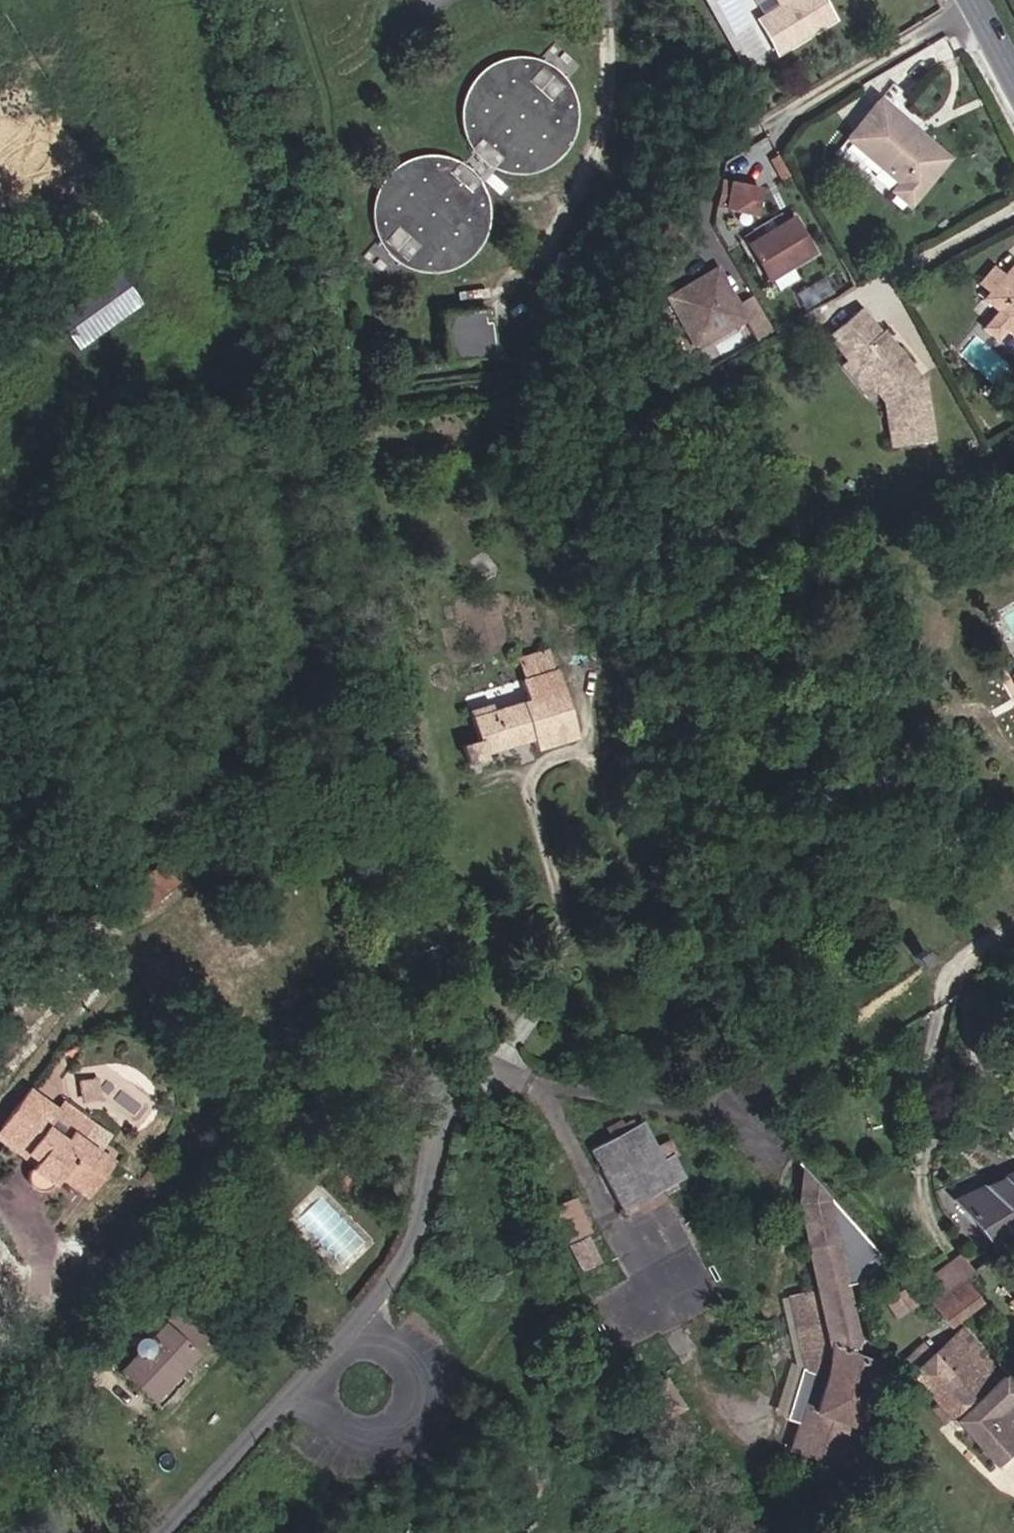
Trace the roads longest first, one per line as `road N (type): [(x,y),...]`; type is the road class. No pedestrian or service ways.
road 1 (residential): [(168,1532),(378,1311),(417,1249),(473,1088),(515,1076),(765,1134)]

